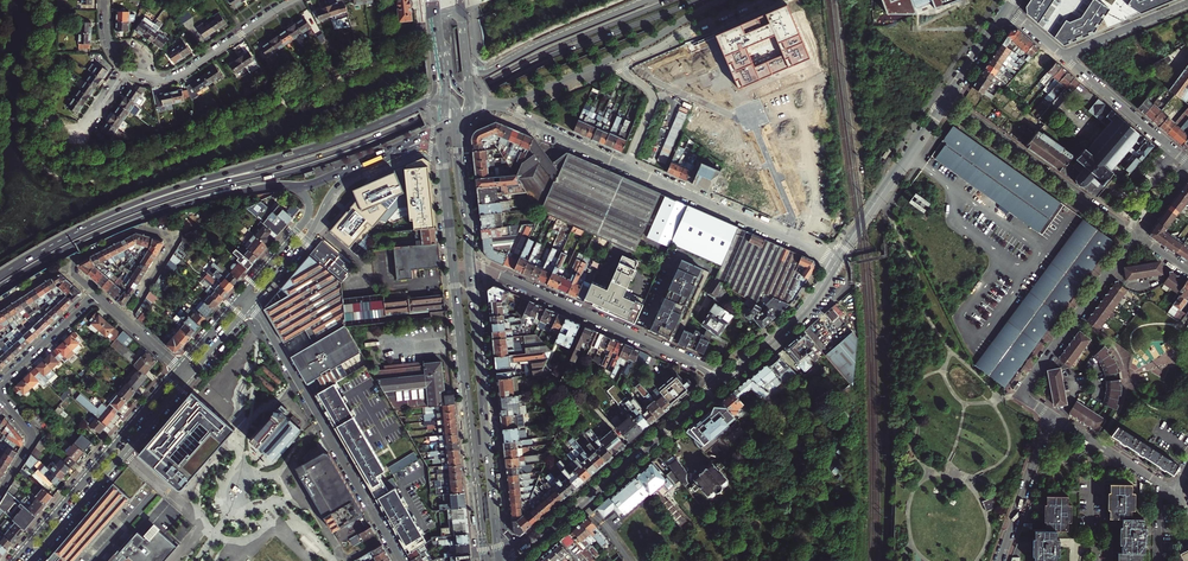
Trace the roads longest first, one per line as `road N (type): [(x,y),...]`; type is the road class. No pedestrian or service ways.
road 1 (trunk): [(92,238),(187,199),(334,159),(546,58),(699,0)]
road 2 (trunk): [(673,0),(358,143),(154,199)]
road 3 (residential): [(402,560),(252,303)]
road 4 (primary): [(499,560),(470,265)]
road 5 (primary): [(453,266),(484,560)]
road 6 (trunk): [(428,102),(154,199)]
road 7 (residential): [(723,382),(470,265)]
road 8 (tertiary): [(513,560),(723,382)]
road 9 (unclassified): [(756,0),(625,63),(654,101),(628,164)]
road 10 (tertiary): [(180,368),(15,560)]
road 11 (primary): [(494,105),(643,44),(721,0)]
road 12 (tertiary): [(30,560),(190,376)]
road 13 (residential): [(946,100),(1137,236)]
road 14 (residential): [(1137,236),(1025,386),(1028,401),(1053,417)]
road 15 (residential): [(628,164),(838,258)]
road 16 (residential): [(63,266),(140,229),(169,235),(173,246),(126,320)]
road 17 (primary): [(649,0),(488,72),(467,64)]
road 18 (residential): [(127,68),(159,81),(174,78),(295,0)]
road 19 (primary): [(92,238),(184,205),(278,186)]
road 20 (tertiary): [(838,258),(946,100)]
road 21 (trunk): [(154,199),(0,275)]
road 22 (tertiary): [(723,382),(803,312),(838,258)]
road 23 (residential): [(1062,55),(1187,163)]
road 24 (residential): [(1053,417),(1001,560)]
road 25 (residential): [(494,105),(628,164)]
road 26 (residential): [(1053,417),(1175,490)]
road 27 (residential): [(1187,4),(1062,55)]
road 28 (residential): [(0,384),(95,294)]

